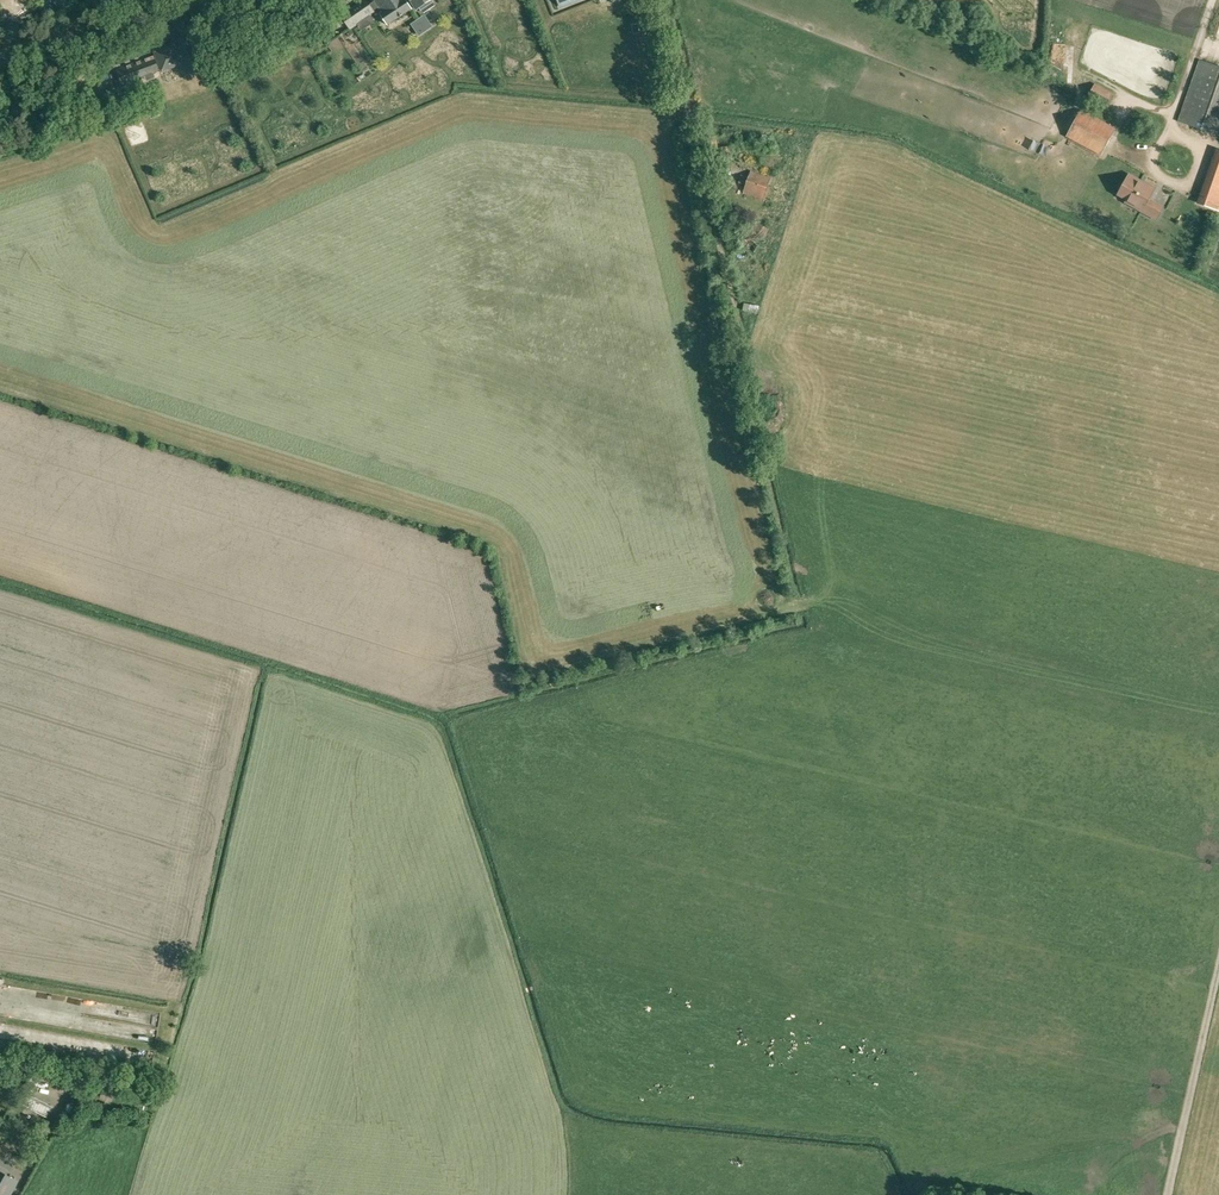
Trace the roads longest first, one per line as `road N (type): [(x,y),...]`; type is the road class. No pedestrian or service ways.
road 1 (unclassified): [(0,58),(208,0)]

